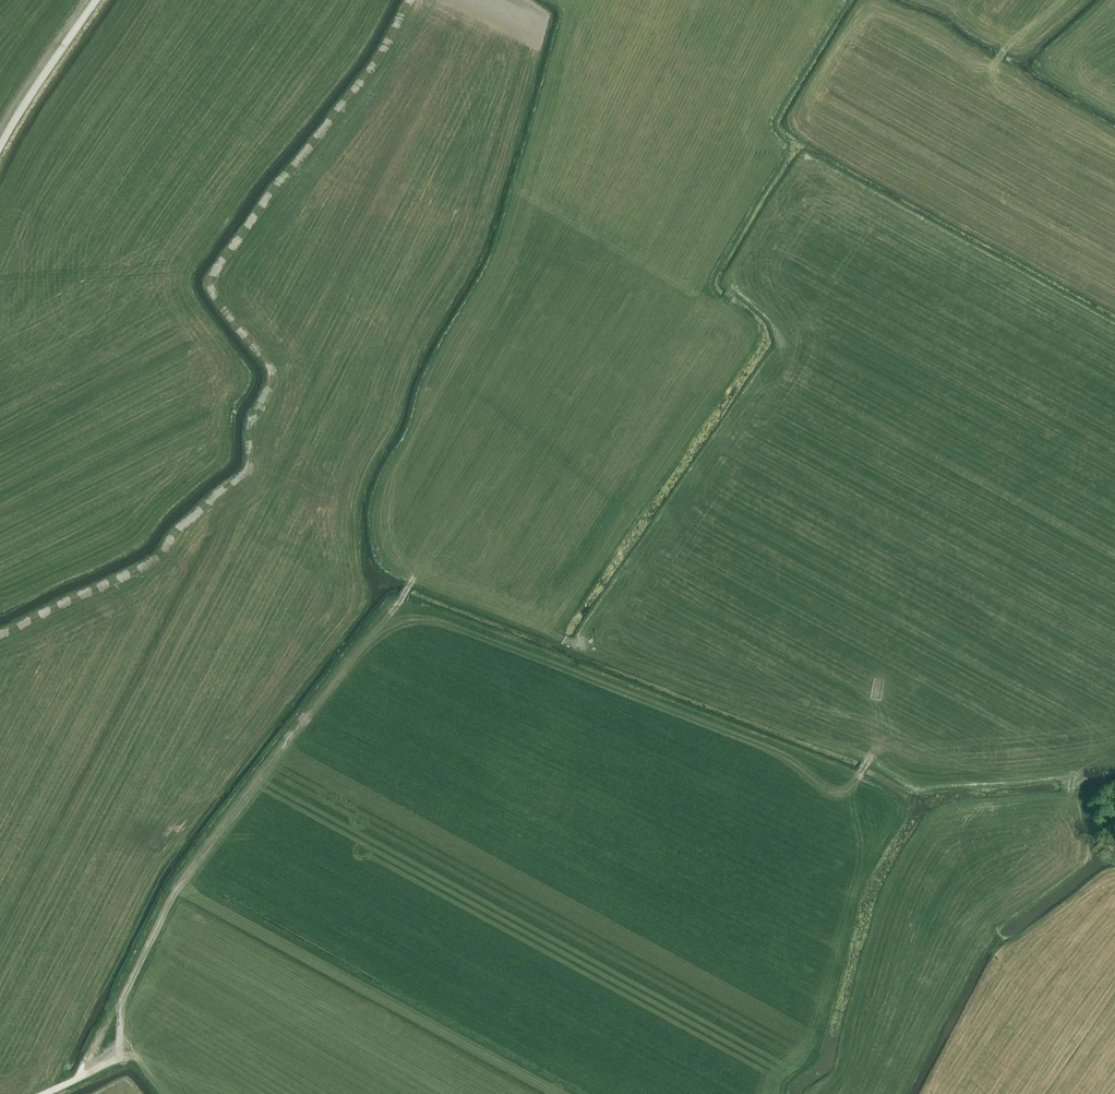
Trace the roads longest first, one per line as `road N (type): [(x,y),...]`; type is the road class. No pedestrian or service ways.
road 1 (track): [(0,146),(97,0)]

